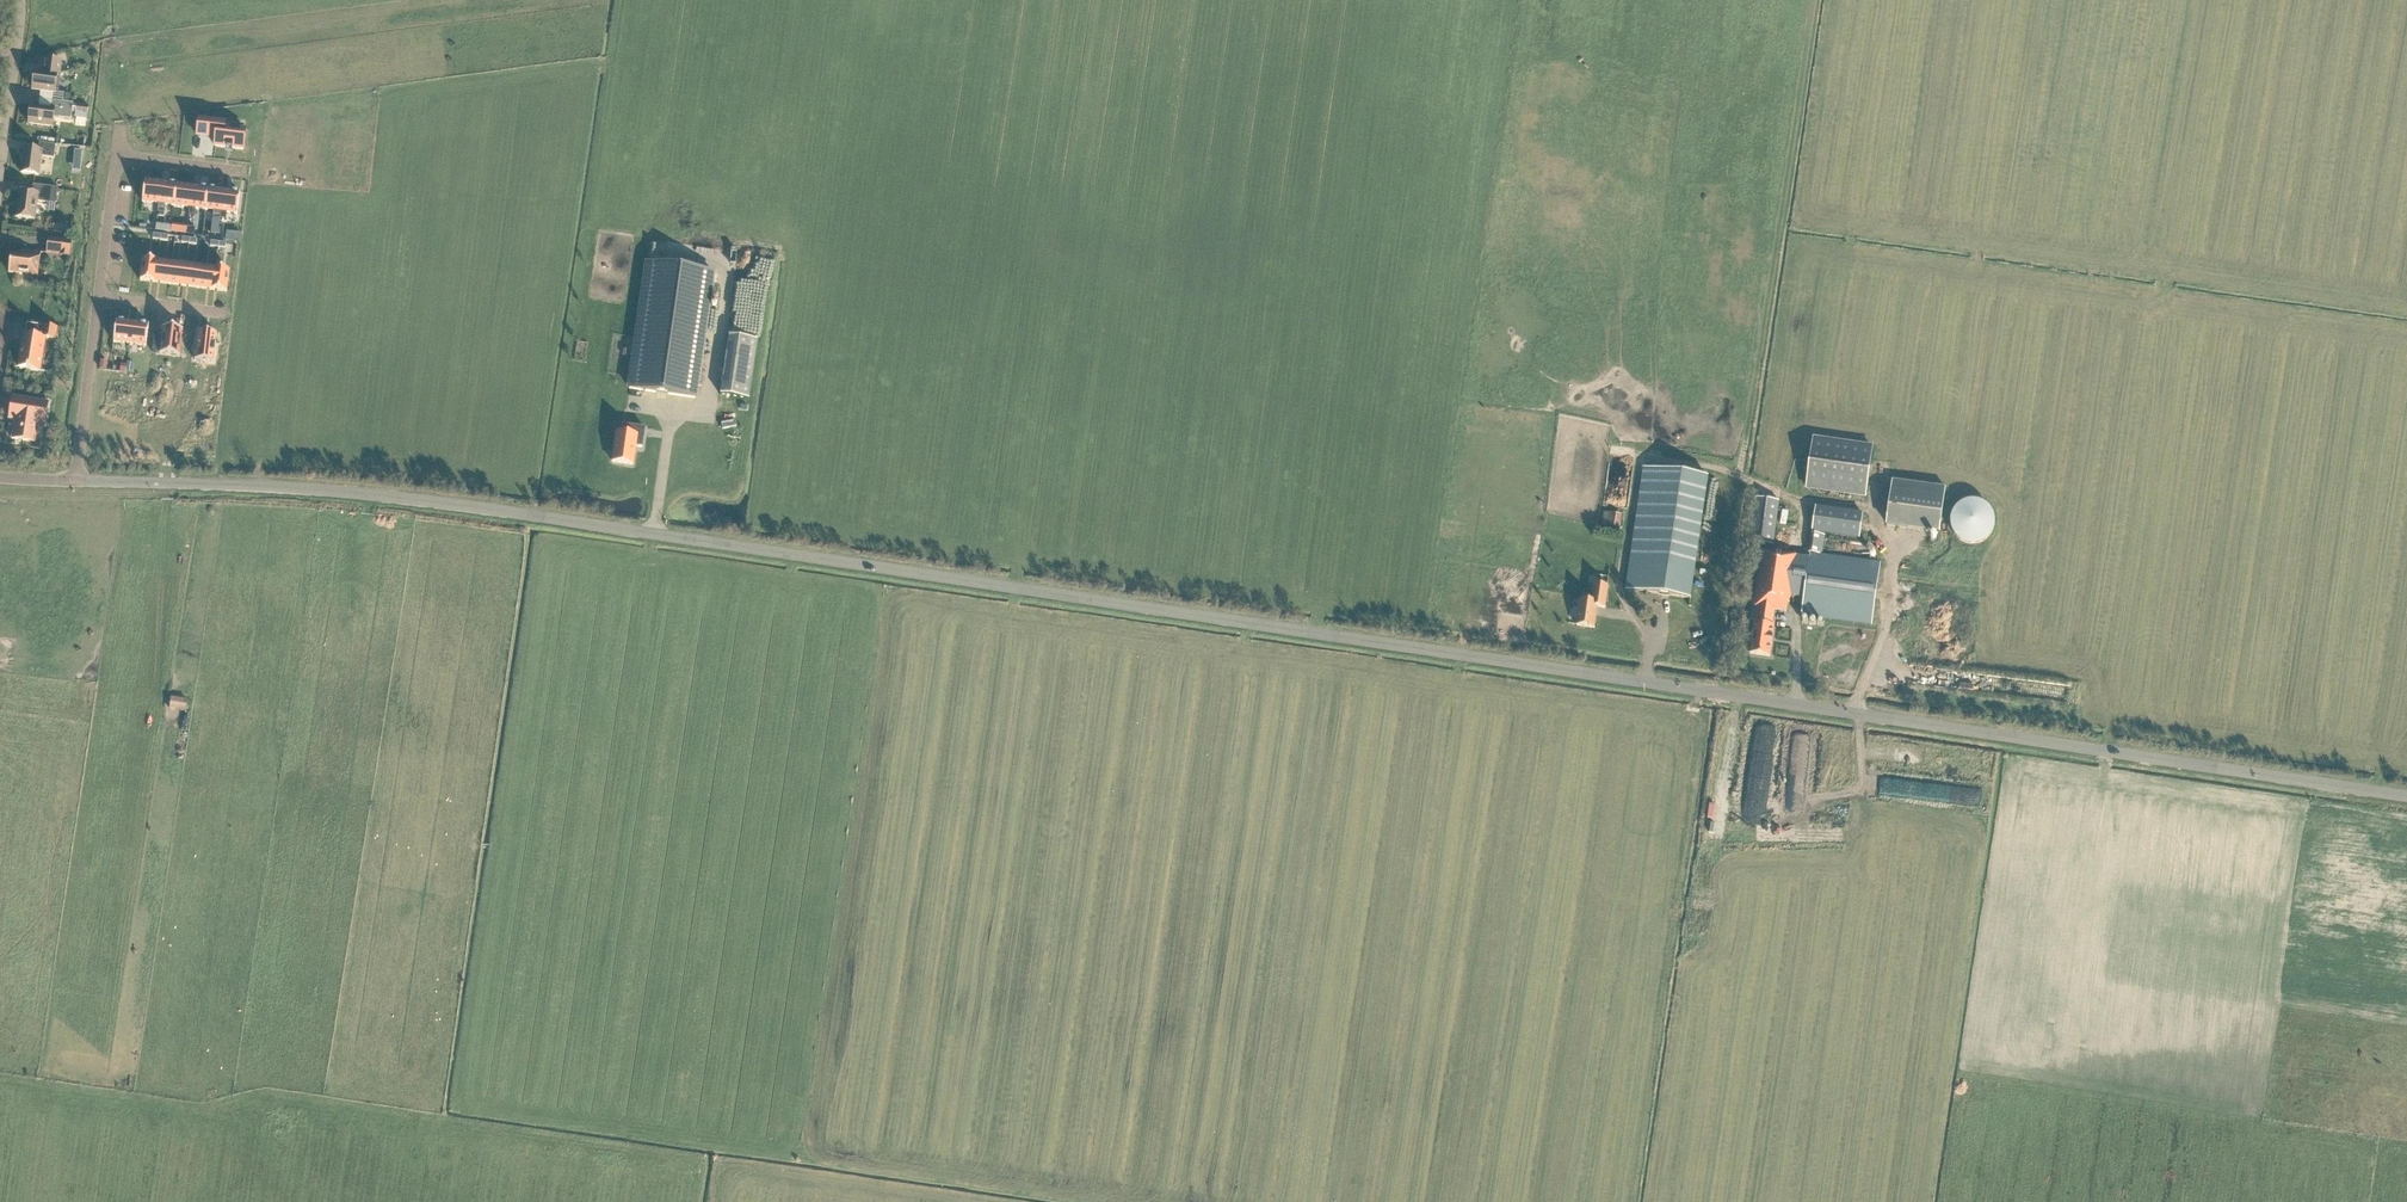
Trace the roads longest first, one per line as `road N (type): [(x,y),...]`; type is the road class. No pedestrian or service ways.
road 1 (unclassified): [(2406,799),(654,533),(318,490),(77,481)]
road 2 (residential): [(77,481),(99,298)]
road 3 (residential): [(1,168),(21,0)]
road 4 (residential): [(99,298),(116,157)]
road 5 (residential): [(99,298),(223,315)]
road 6 (residential): [(116,157),(239,172)]

